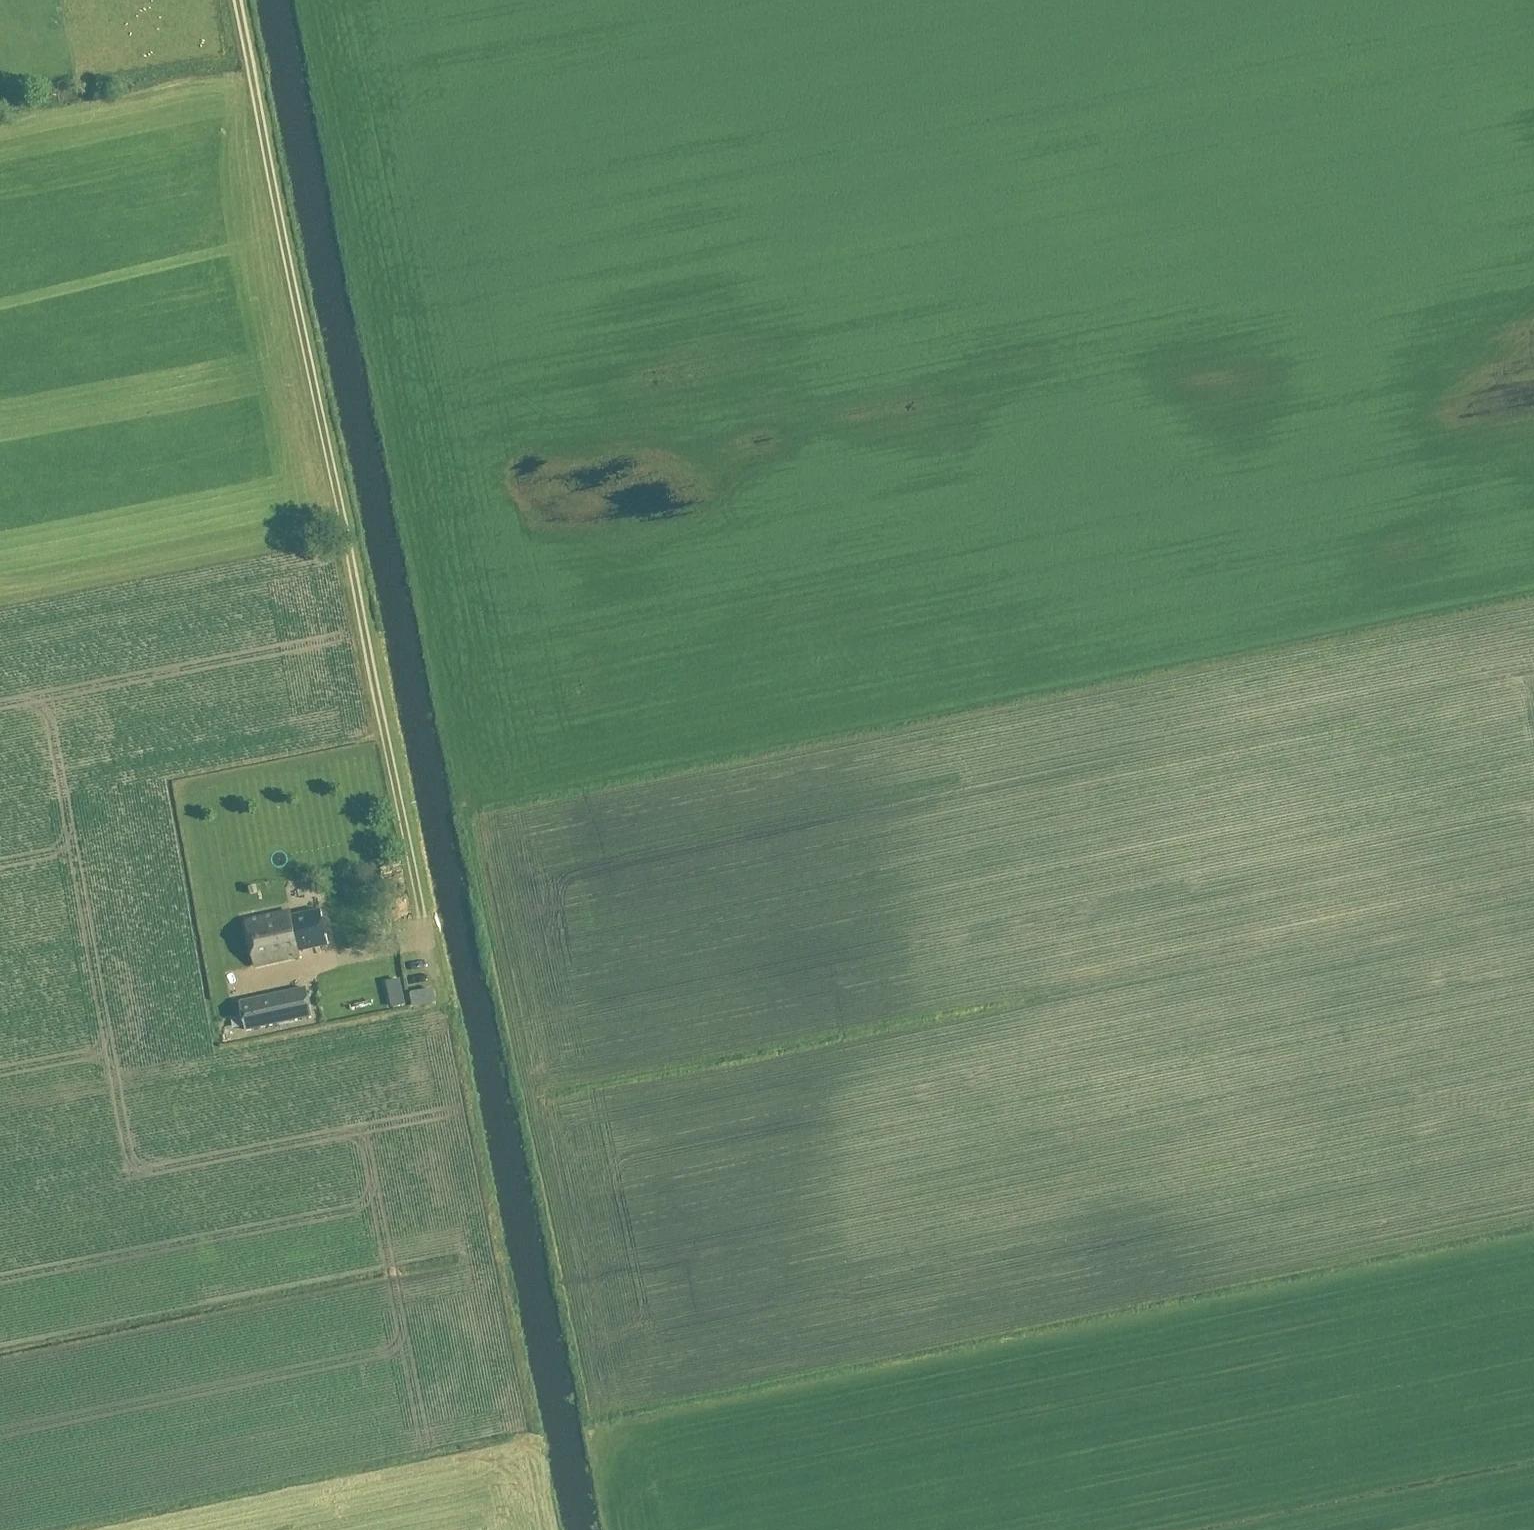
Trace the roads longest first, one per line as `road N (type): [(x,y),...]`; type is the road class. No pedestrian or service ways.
road 1 (track): [(240,0),(430,944)]

